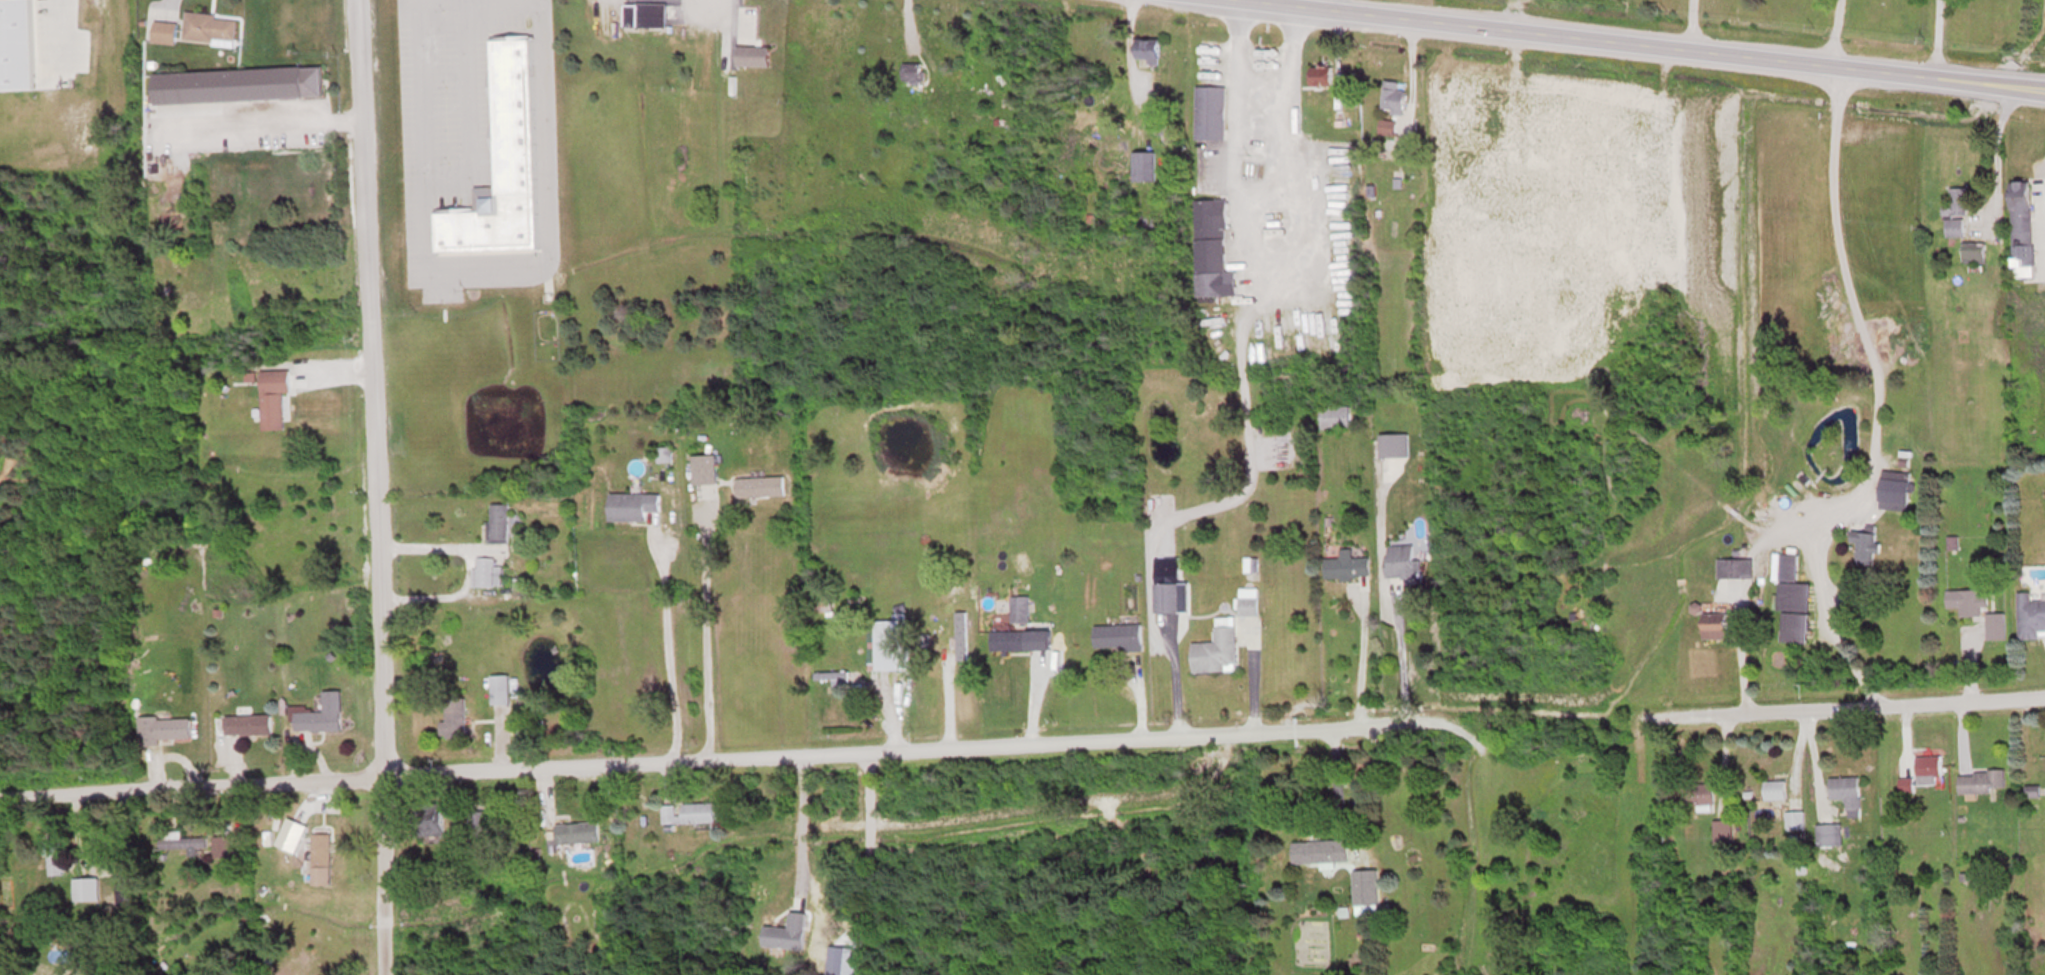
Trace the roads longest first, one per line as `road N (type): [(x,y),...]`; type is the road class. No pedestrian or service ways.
road 1 (residential): [(1424,727),(0,802)]
road 2 (residential): [(382,974),(354,0)]
road 3 (tertiary): [(1254,0),(2044,90)]
road 4 (residential): [(2044,697),(1651,717)]

